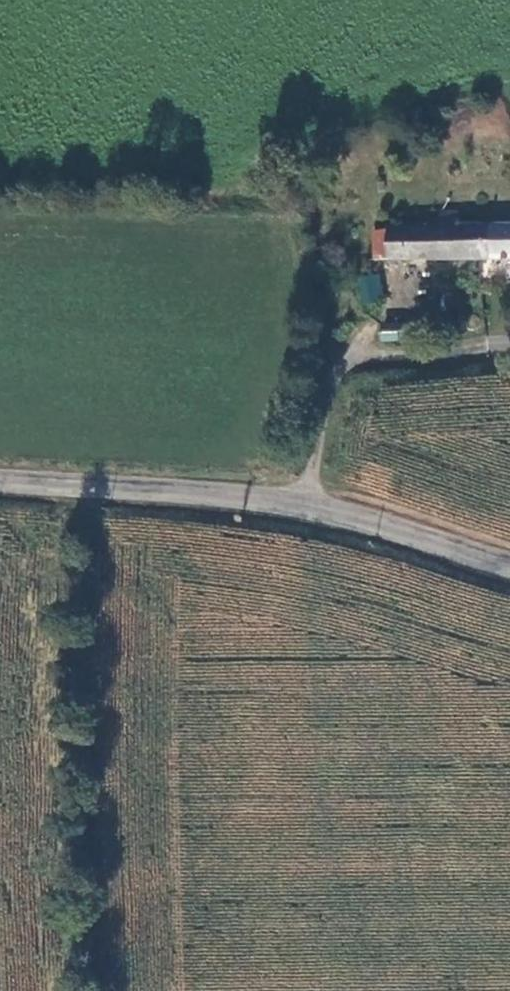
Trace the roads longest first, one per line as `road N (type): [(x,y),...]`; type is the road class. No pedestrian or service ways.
road 1 (unclassified): [(301,499),(326,381),(345,359),(509,346)]
road 2 (tertiary): [(301,499),(0,478)]
road 3 (tertiary): [(509,565),(301,499)]

